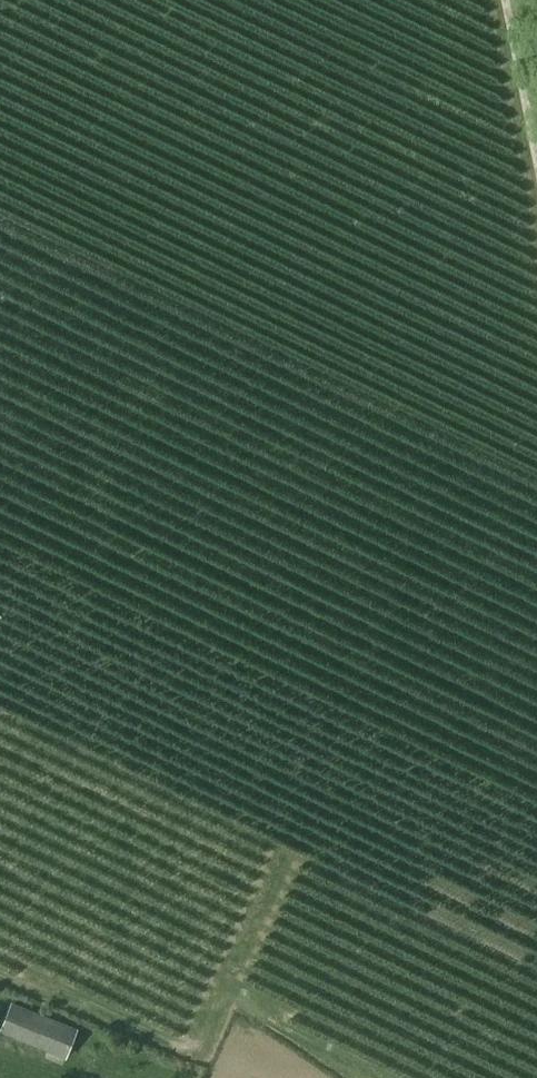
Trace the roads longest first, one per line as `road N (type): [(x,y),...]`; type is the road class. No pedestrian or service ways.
road 1 (track): [(536,171),(504,0)]

